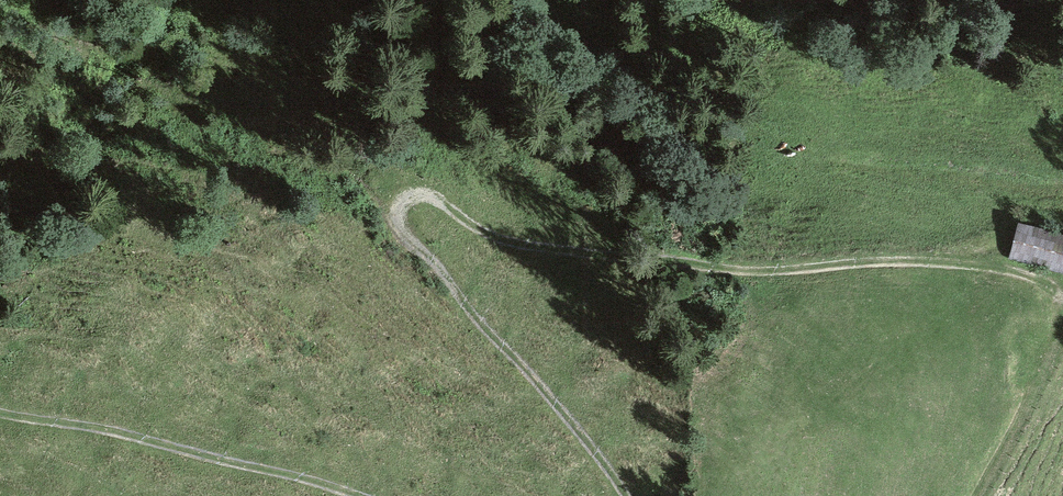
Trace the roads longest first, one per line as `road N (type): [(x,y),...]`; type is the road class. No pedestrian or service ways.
road 1 (track): [(1062,292),(1000,268),(931,261),(712,274),(531,253),(489,243),(430,202),(399,208),(395,219),(412,250),(626,495)]
road 2 (track): [(349,495),(0,415)]
road 3 (track): [(979,495),(1062,338)]

